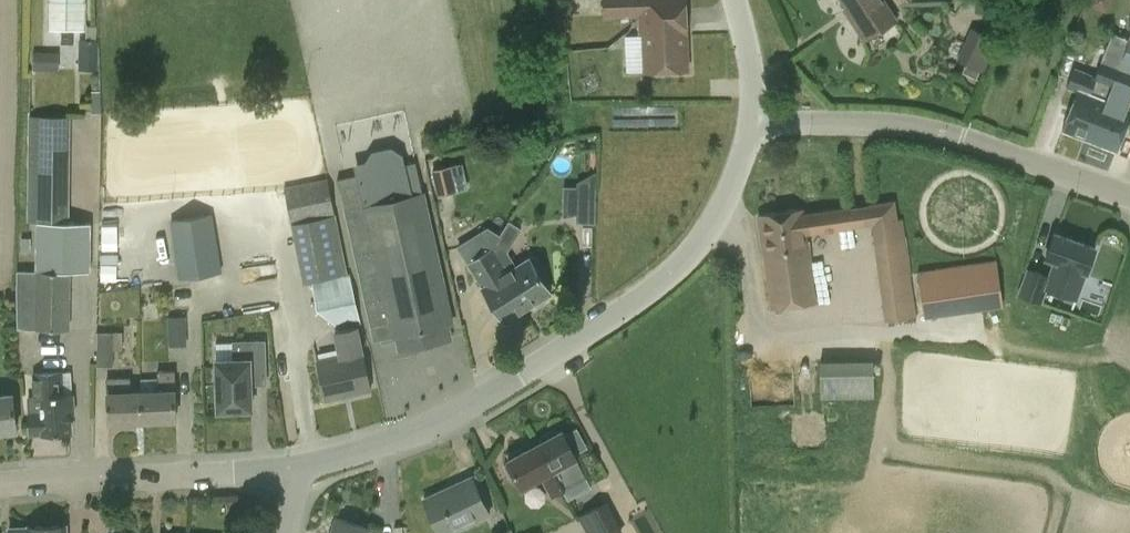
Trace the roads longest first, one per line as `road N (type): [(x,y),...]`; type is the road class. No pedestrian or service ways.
road 1 (tertiary): [(307,467),(379,449),(464,412),(682,271),(712,236),(754,123)]
road 2 (unclassified): [(754,123),(926,127),(1129,193)]
road 3 (tertiary): [(0,483),(307,467)]
road 4 (tertiary): [(754,123),(755,80),(737,0)]

